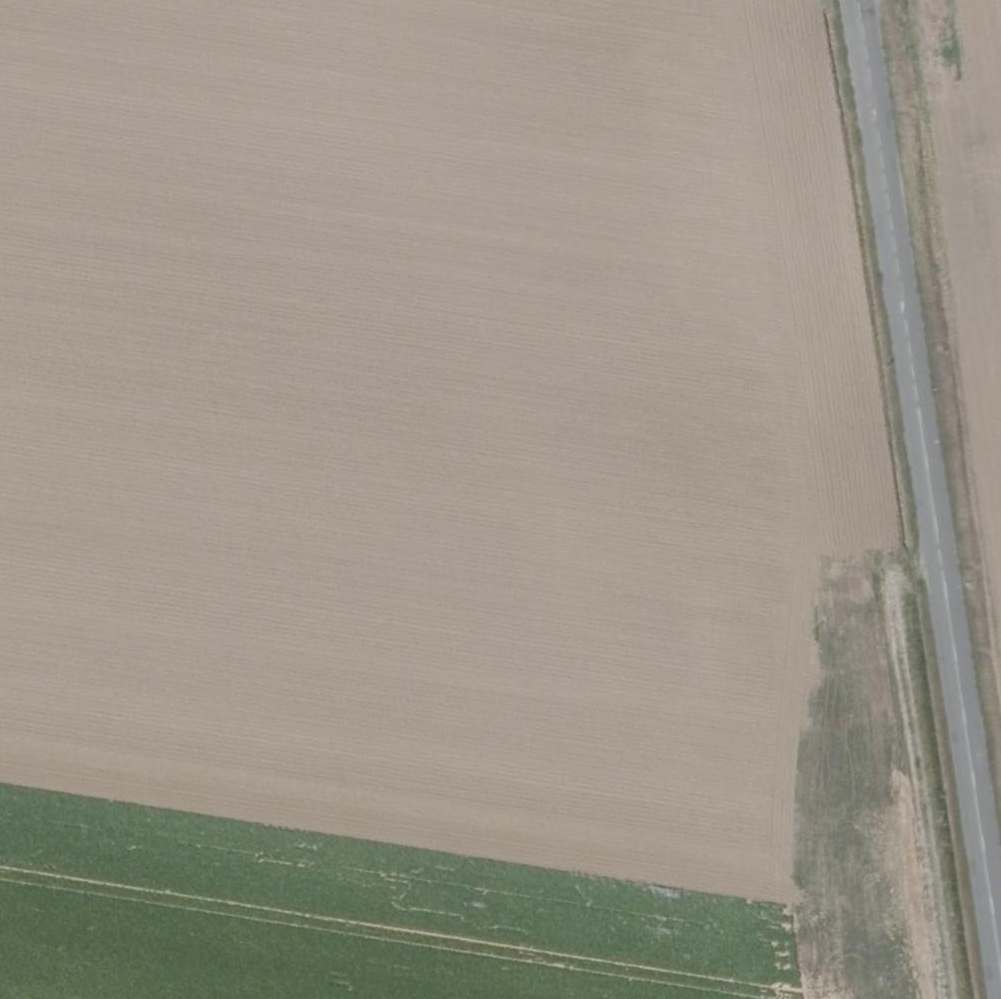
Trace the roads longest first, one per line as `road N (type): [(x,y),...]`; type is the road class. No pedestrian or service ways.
road 1 (tertiary): [(1000,935),(864,0)]

